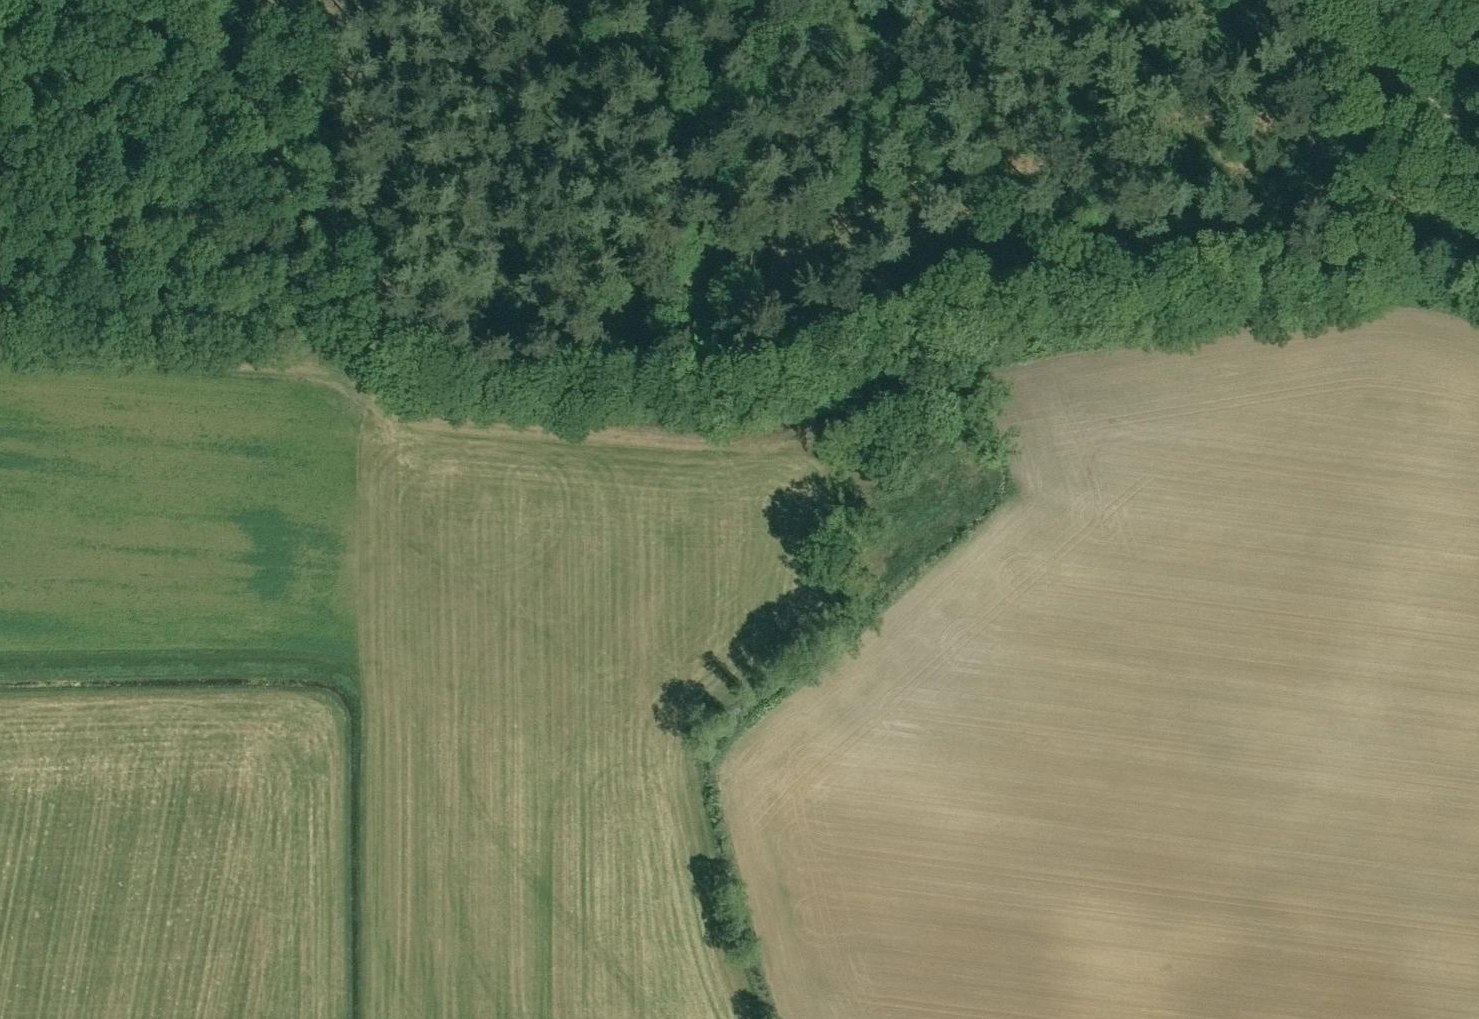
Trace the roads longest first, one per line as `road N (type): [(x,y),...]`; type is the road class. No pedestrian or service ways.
road 1 (track): [(276,375),(0,353)]

